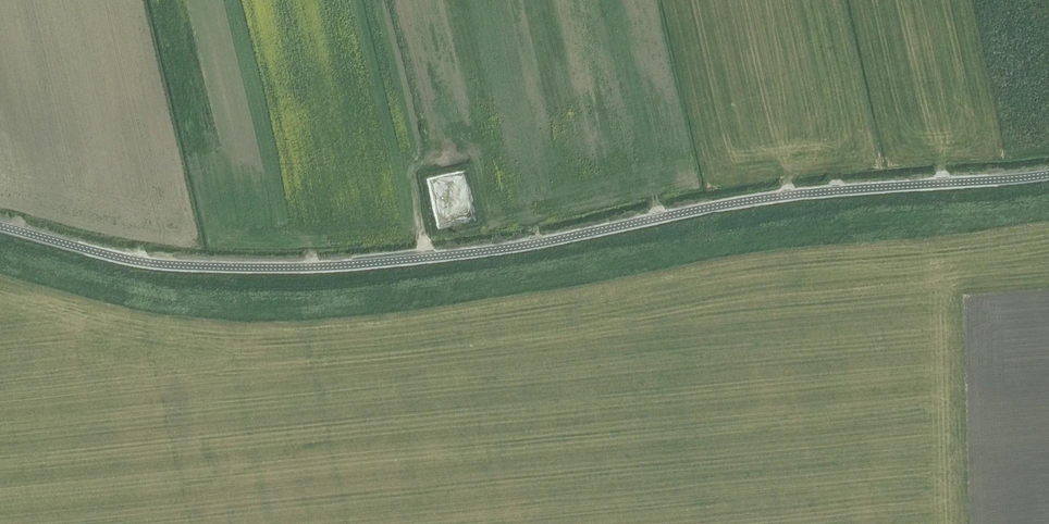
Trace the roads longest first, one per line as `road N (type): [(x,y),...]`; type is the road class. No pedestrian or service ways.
road 1 (unclassified): [(0,227),(148,264),(328,267),(452,258),(799,194),(1048,174)]

